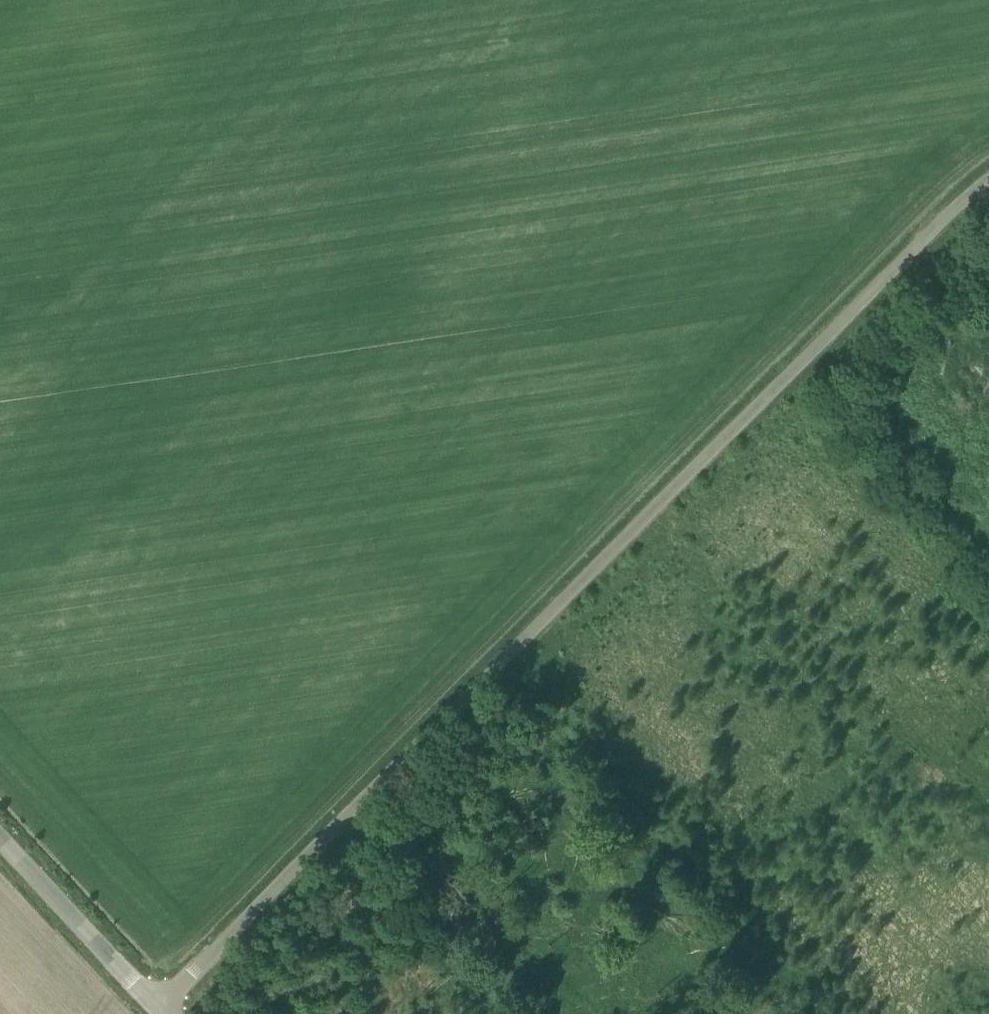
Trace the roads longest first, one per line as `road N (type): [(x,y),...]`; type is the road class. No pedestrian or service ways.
road 1 (unclassified): [(148,1006),(988,178)]
road 2 (unclassified): [(148,1006),(0,844)]

